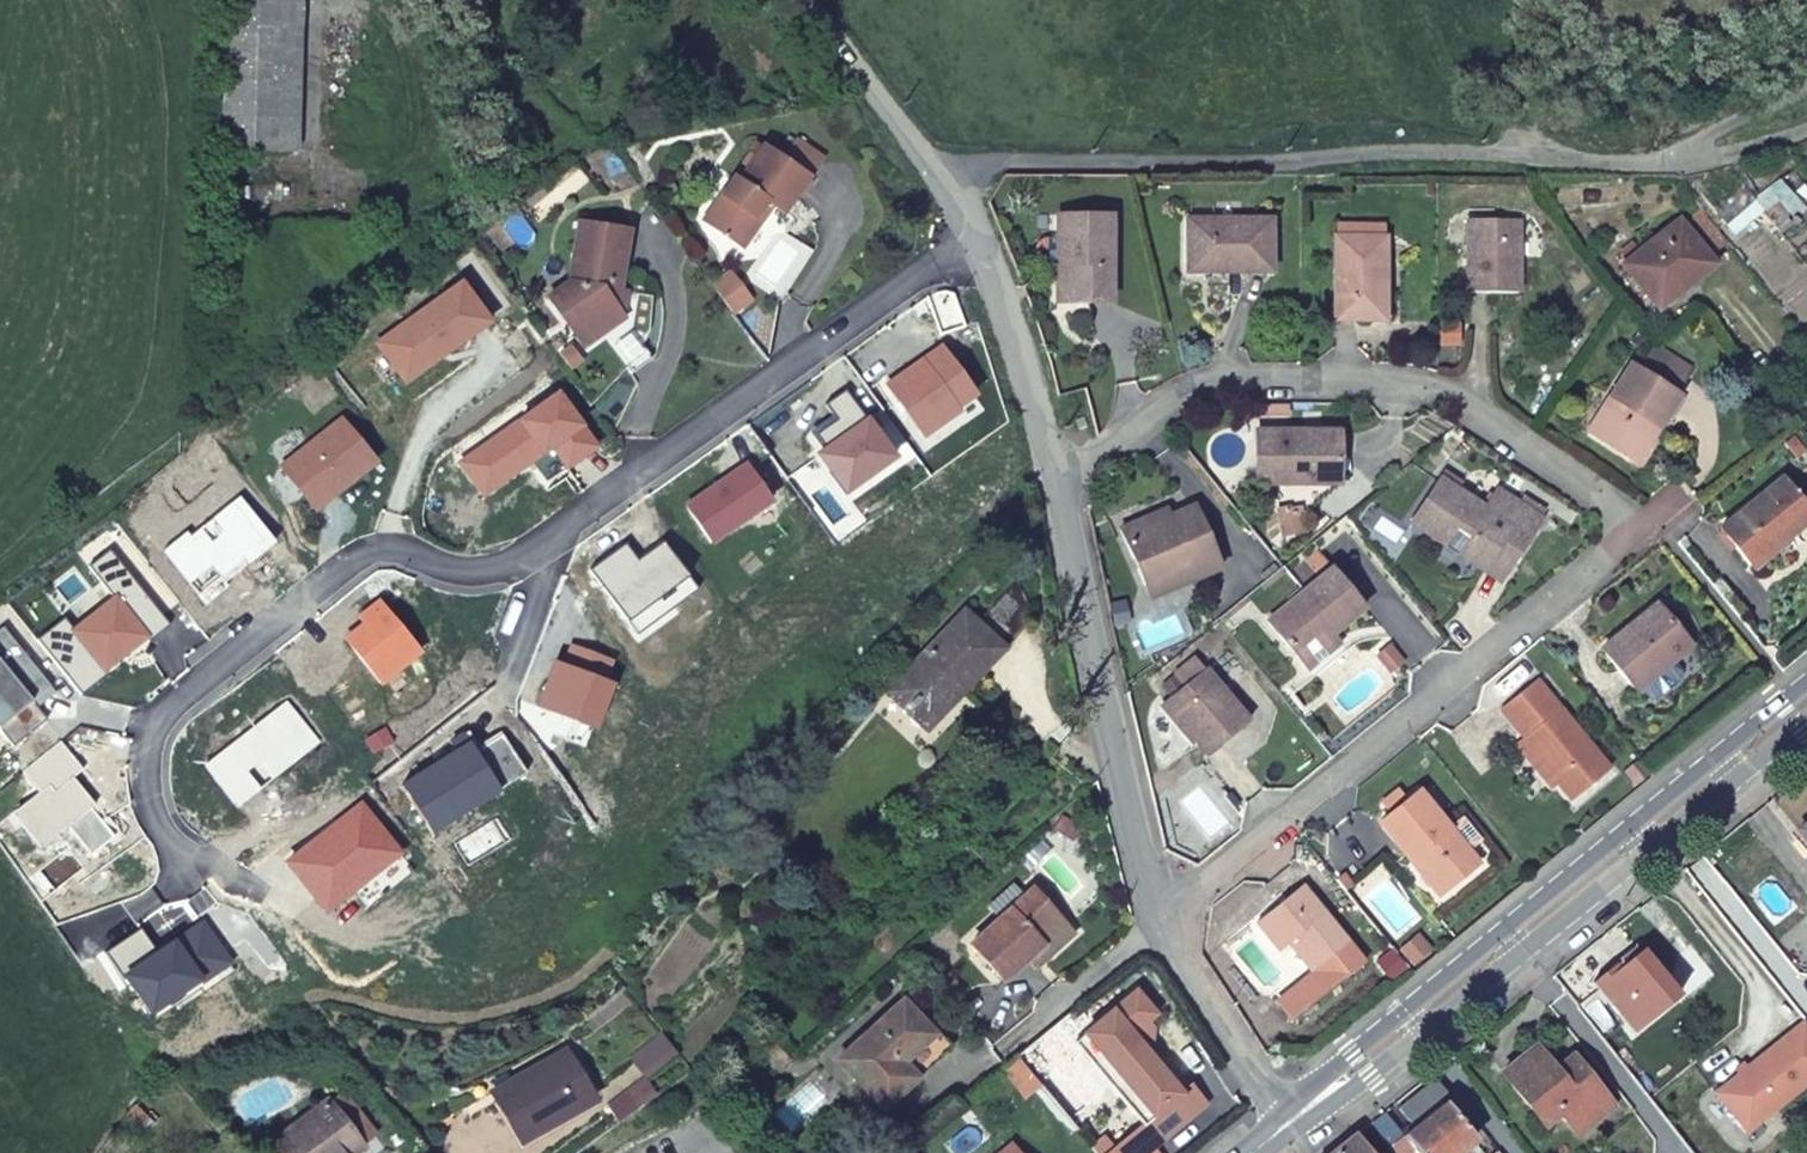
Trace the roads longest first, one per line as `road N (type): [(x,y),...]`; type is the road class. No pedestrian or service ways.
road 1 (residential): [(974,227),(540,546),(504,562),(466,566),(373,557),(328,581),(207,674),(178,704),(162,749),(175,866)]
road 2 (residential): [(1692,163),(1471,154),(985,163),(938,174)]
road 3 (secondary): [(1291,1122),(1806,701)]
road 4 (residential): [(1623,530),(1611,507),(1479,415),(1408,387),(1192,391),(1096,456),(1058,472)]
road 5 (residential): [(1151,906),(1202,881),(1606,558),(1623,530)]
road 6 (residential): [(1058,472),(1151,906)]
road 7 (residential): [(974,227),(1058,472)]
road 8 (residential): [(1151,906),(1189,980),(1291,1122)]
road 9 (residential): [(808,0),(938,174)]
road 10 (residential): [(1692,163),(1701,132),(1715,120),(1806,68)]

